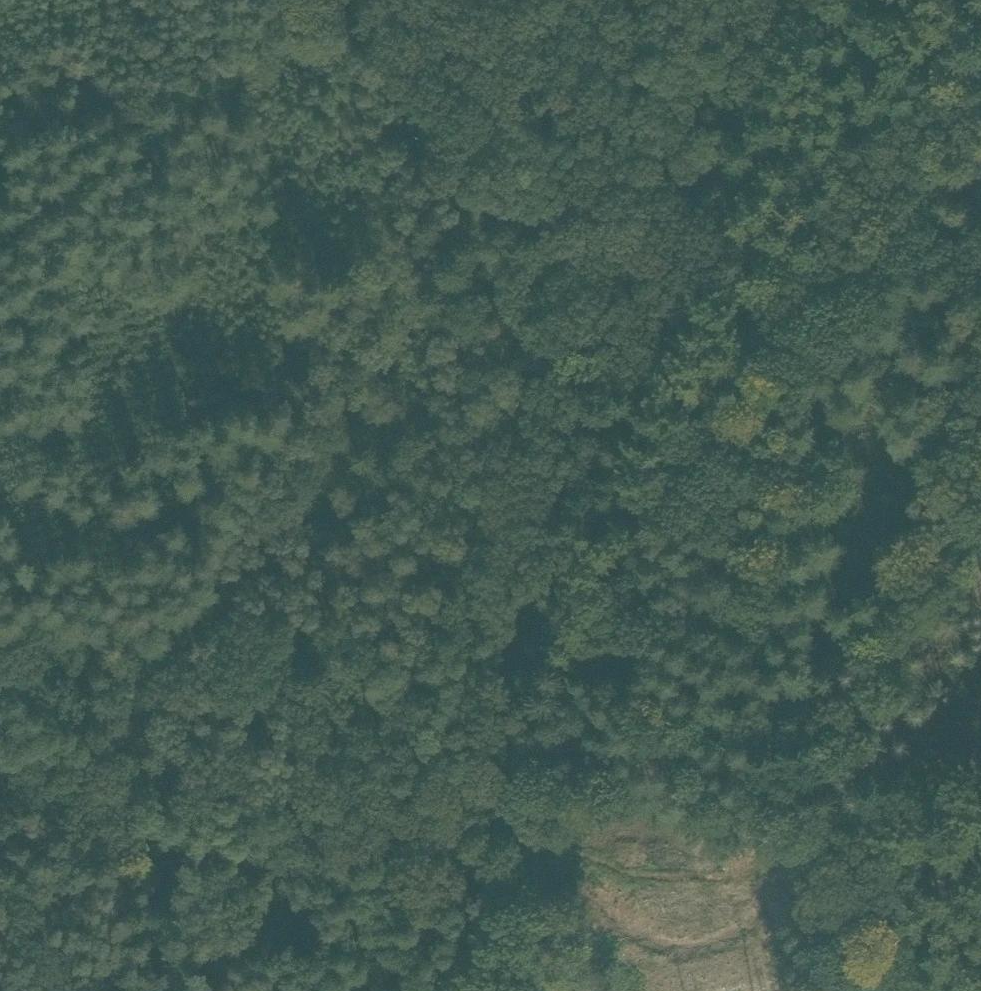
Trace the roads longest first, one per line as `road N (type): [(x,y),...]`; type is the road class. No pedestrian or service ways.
road 1 (track): [(307,866),(487,796),(541,744),(611,586),(895,181)]
road 2 (track): [(0,841),(307,866)]
road 3 (track): [(895,181),(980,61)]

